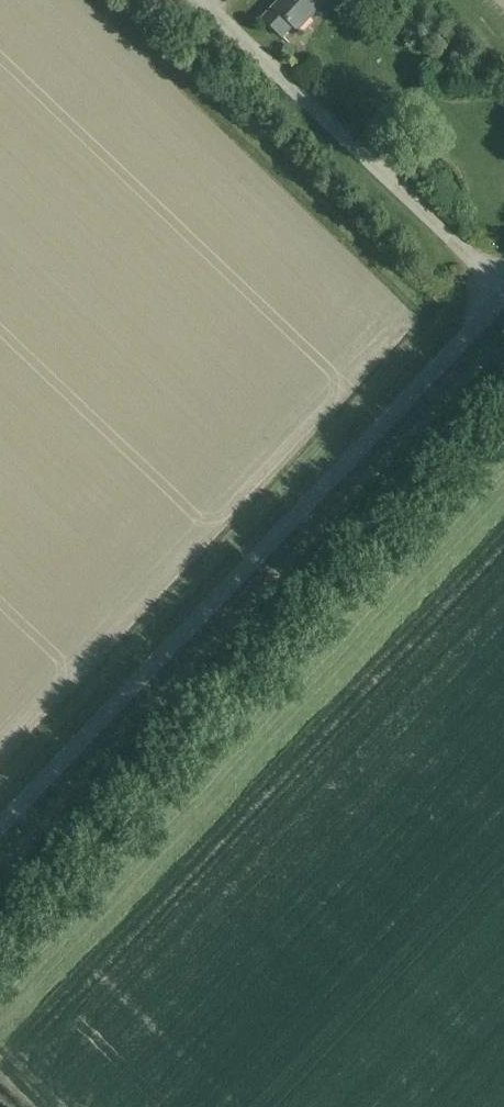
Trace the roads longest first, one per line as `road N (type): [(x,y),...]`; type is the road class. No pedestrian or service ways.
road 1 (unclassified): [(0,825),(503,295)]

